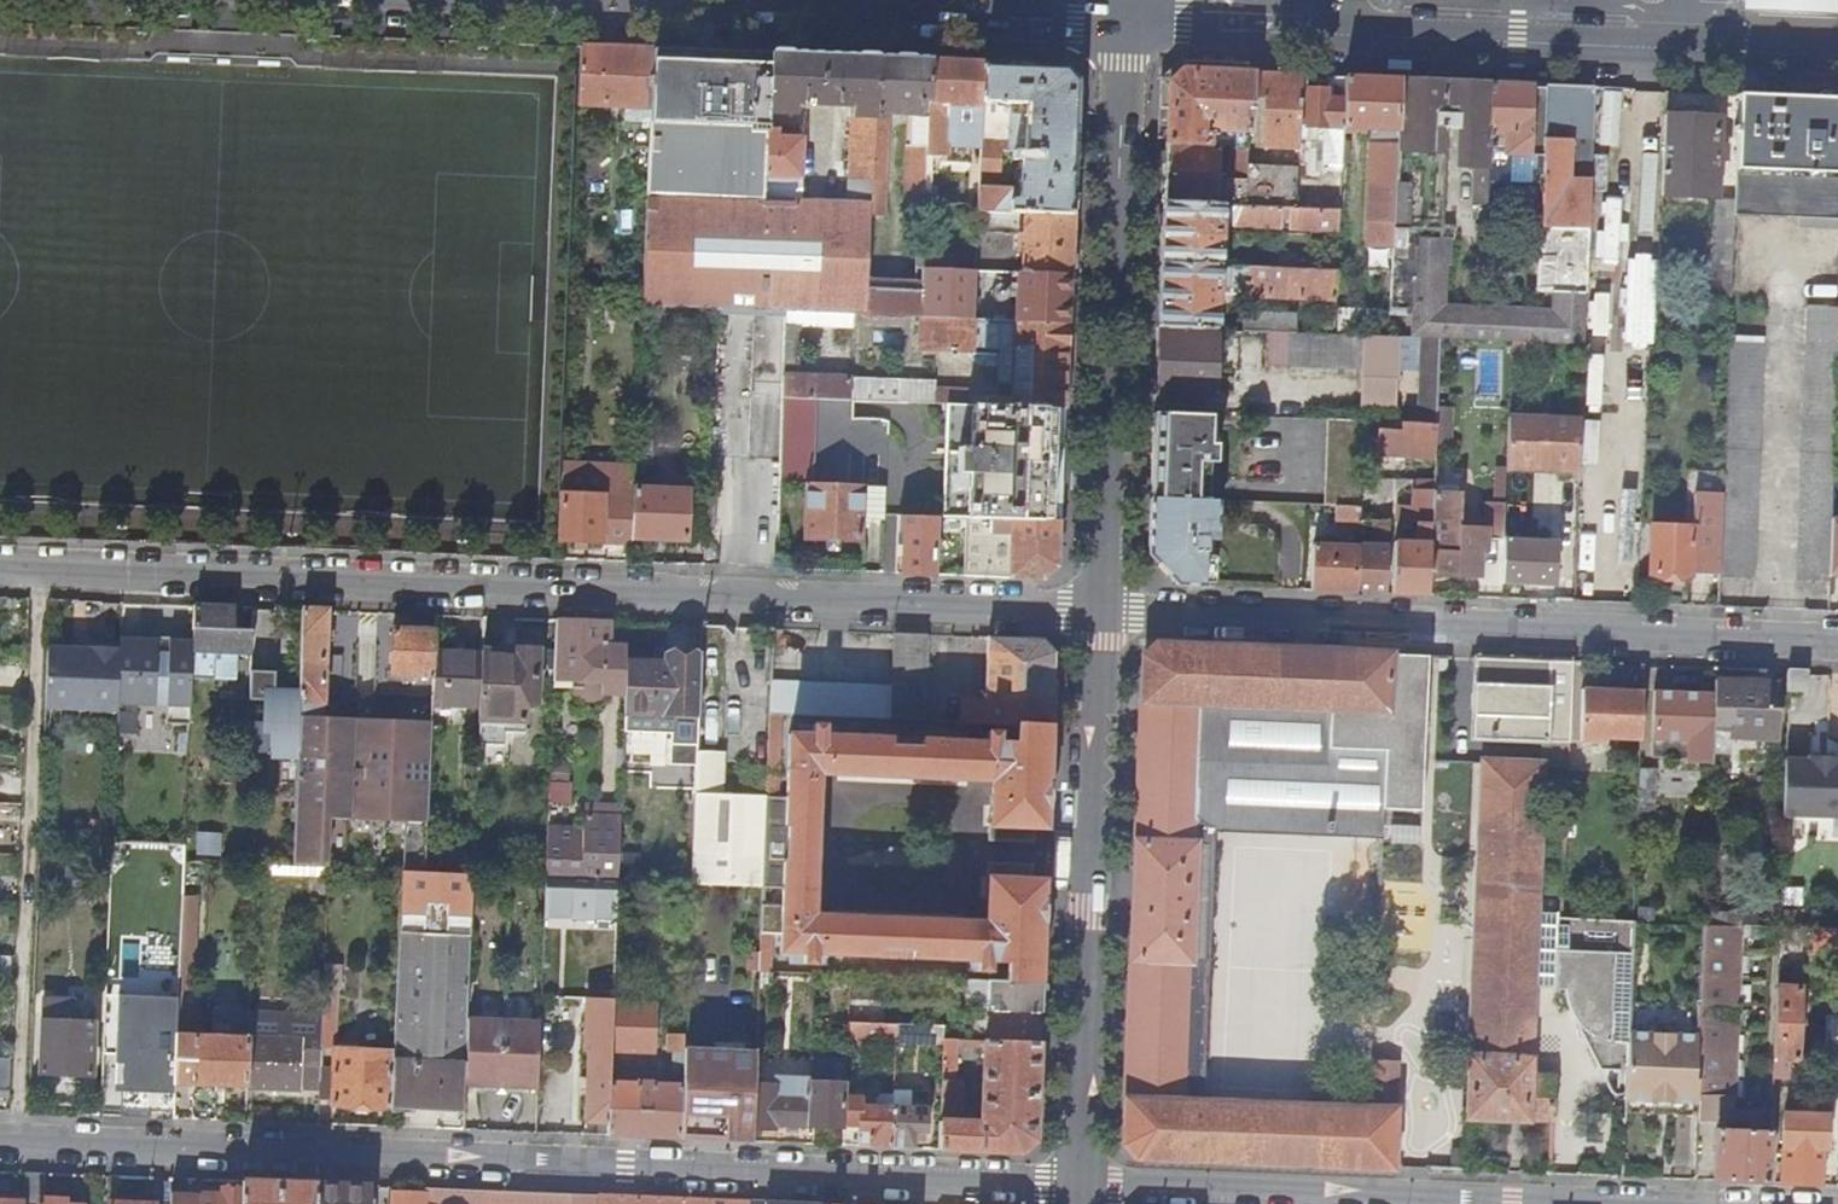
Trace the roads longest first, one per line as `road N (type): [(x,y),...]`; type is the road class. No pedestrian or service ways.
road 1 (residential): [(1100,616),(0,567)]
road 2 (residential): [(0,1143),(1080,1184)]
road 3 (residential): [(1837,643),(1100,616)]
road 4 (tertiary): [(1126,25),(1837,54)]
road 5 (residential): [(1126,25),(1100,616)]
road 6 (residential): [(1100,616),(1080,1184)]
road 7 (residential): [(1080,1184),(1571,1203)]
road 8 (tertiary): [(438,0),(817,16)]
road 9 (tertiary): [(817,16),(1126,25)]

